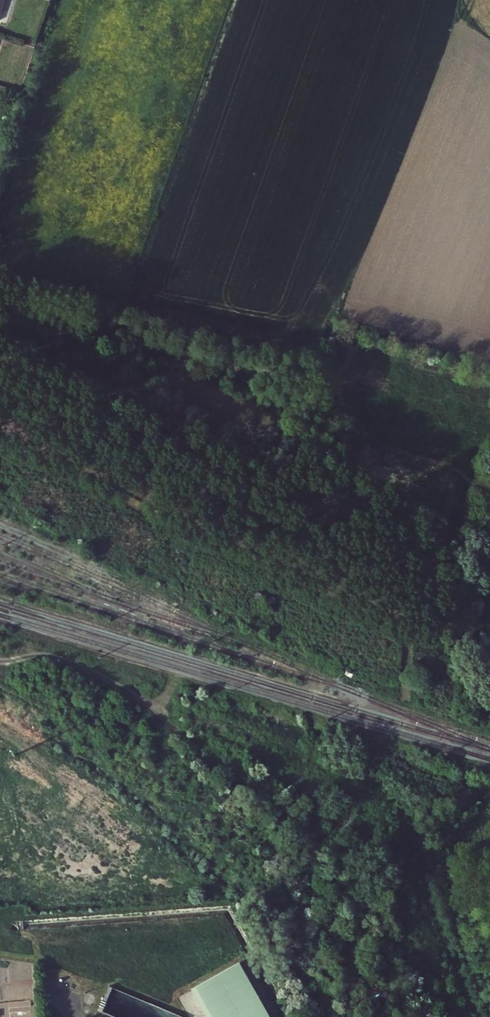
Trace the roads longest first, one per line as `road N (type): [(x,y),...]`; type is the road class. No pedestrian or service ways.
road 1 (track): [(0,525),(111,574)]

